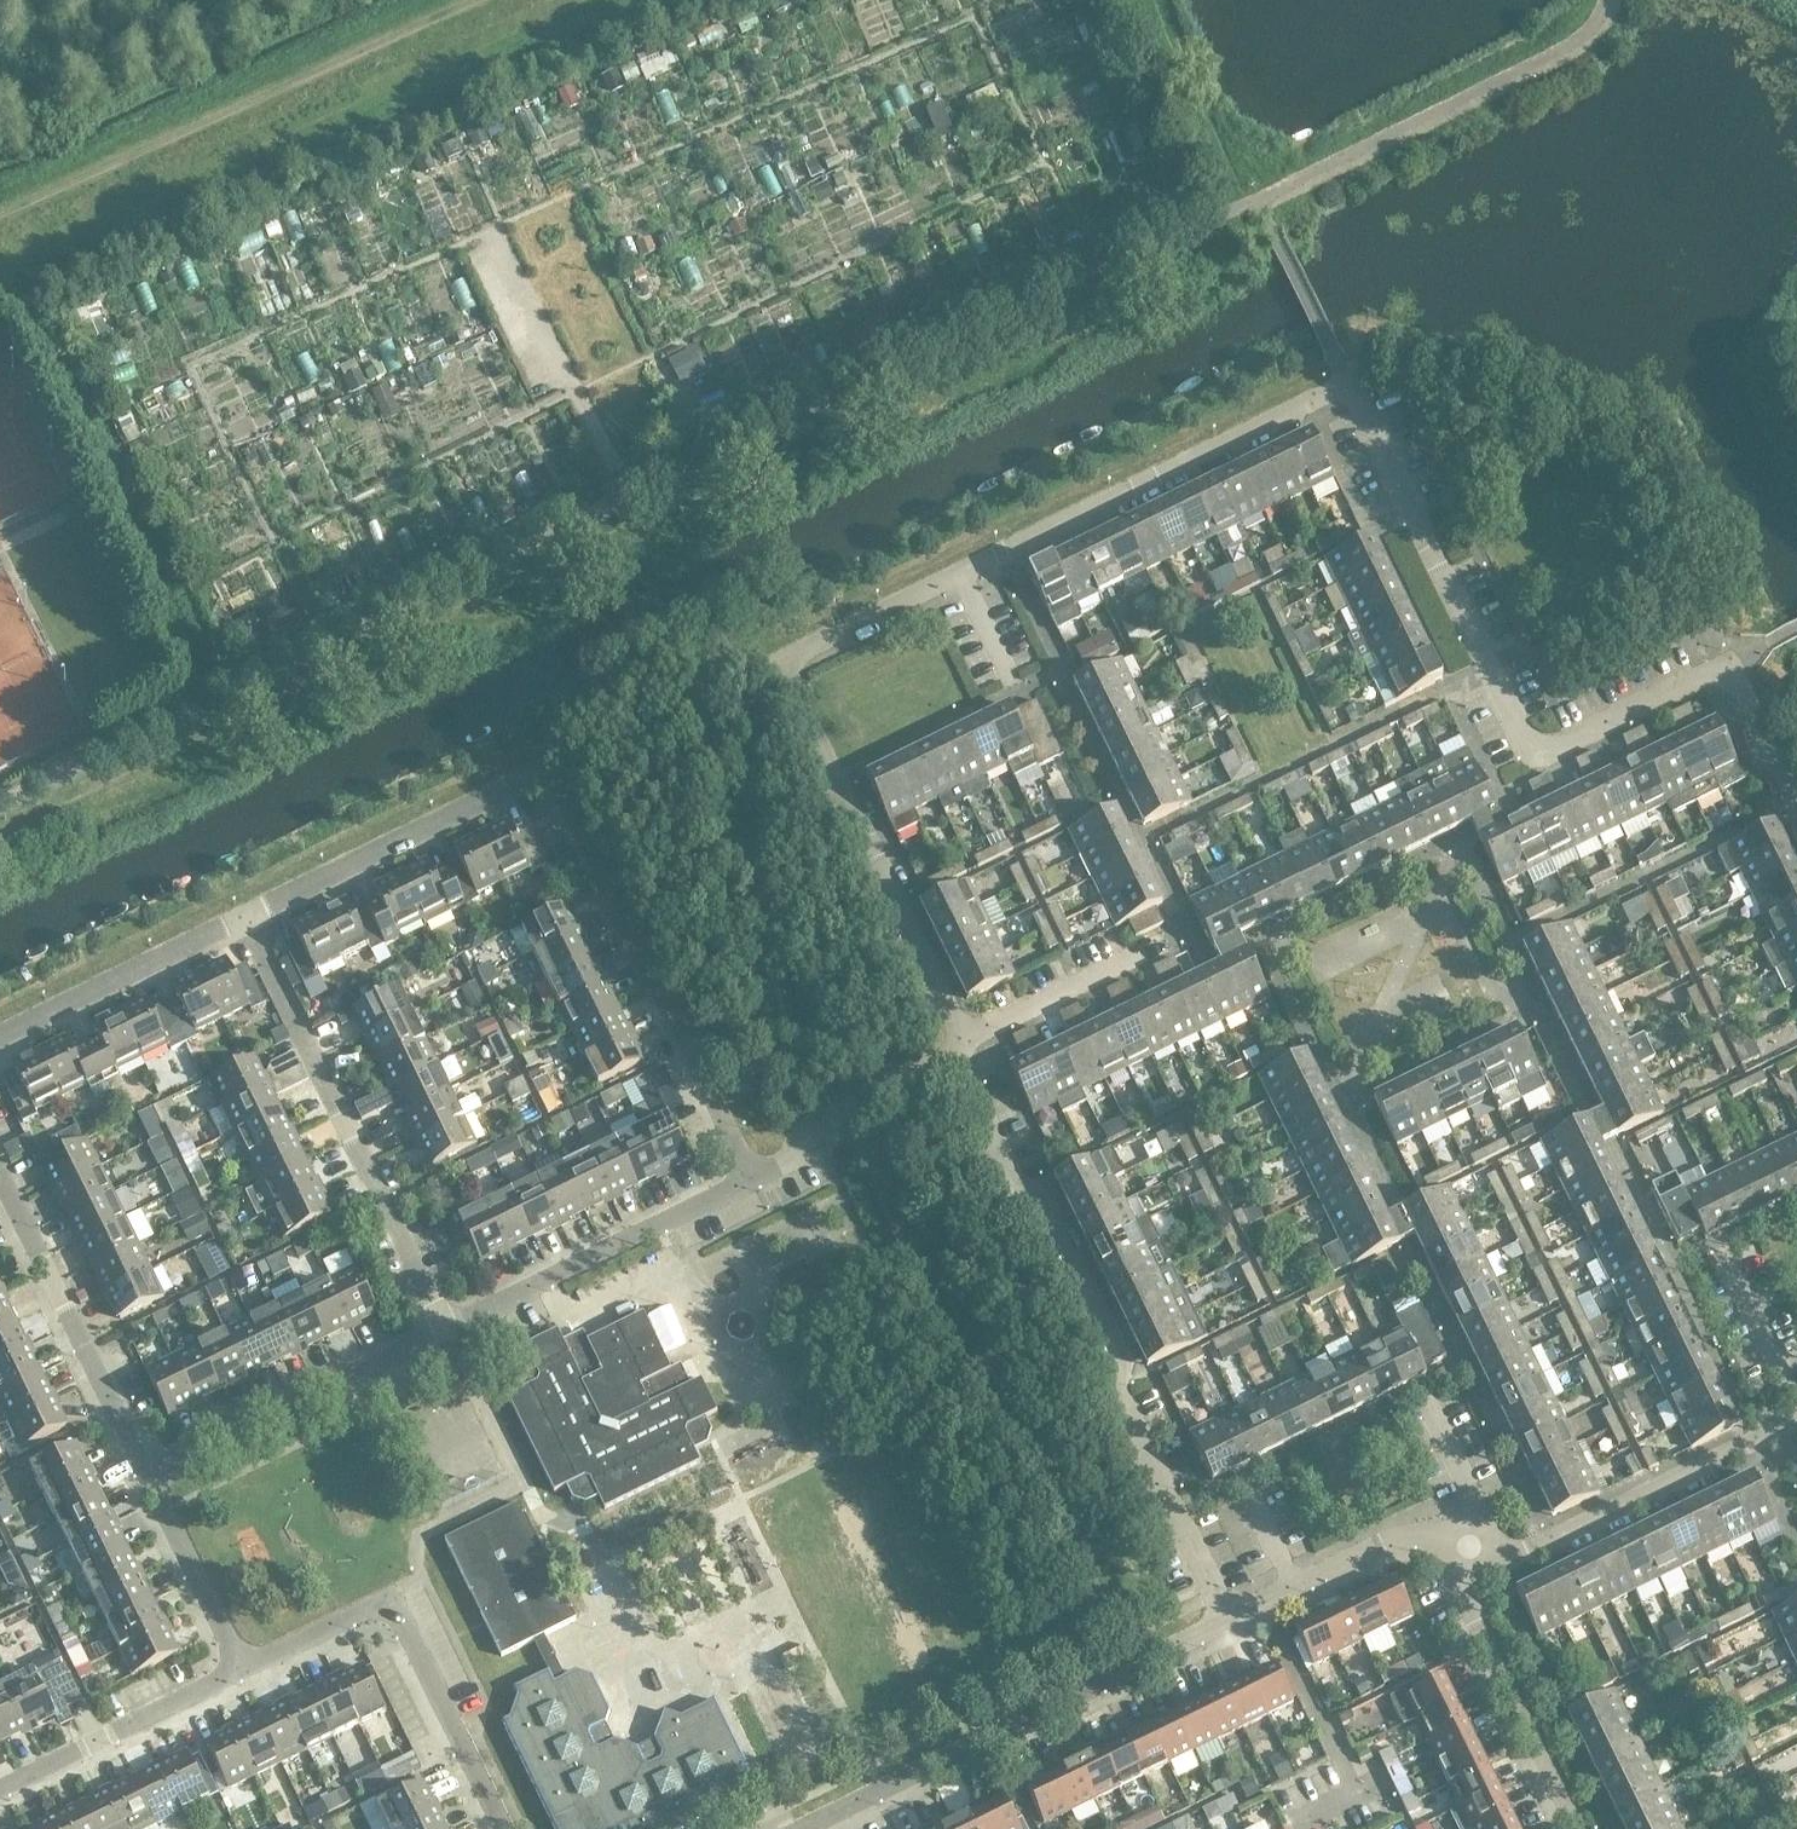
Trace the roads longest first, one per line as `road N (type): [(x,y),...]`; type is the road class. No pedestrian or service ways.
road 1 (unclassified): [(1728,674),(1697,677),(1558,742),(1535,738),(1515,722),(1350,380),(778,659)]
road 2 (unclassified): [(0,807),(629,499)]
road 3 (residential): [(1226,1632),(963,1041)]
road 4 (residential): [(744,1185),(559,787),(529,775)]
road 5 (residential): [(809,1828),(1226,1632)]
road 6 (residential): [(438,1330),(244,914)]
road 7 (residential): [(963,1041),(778,659)]
road 8 (residential): [(241,1676),(347,1629),(384,1625),(409,1641),(503,1828)]
road 9 (residential): [(1467,1542),(1506,1551),(1544,1546),(1766,1440),(1796,1412)]
road 10 (residential): [(744,1185),(438,1330)]
road 11 (residential): [(438,1330),(141,1468)]
road 12 (residential): [(141,1468),(0,1182)]
road 13 (residential): [(244,914),(529,775)]
road 14 (residential): [(1570,1828),(1458,1589),(1467,1542)]
road 15 (residential): [(0,1036),(244,914)]
road 16 (residential): [(0,1792),(241,1676)]
road 17 (residential): [(963,1041),(838,1112),(744,1185)]
road 18 (residential): [(1226,1632),(1430,1539),(1467,1542)]
road 19 (residential): [(141,1468),(241,1676)]
road 20 (residential): [(1796,815),(1728,674)]

